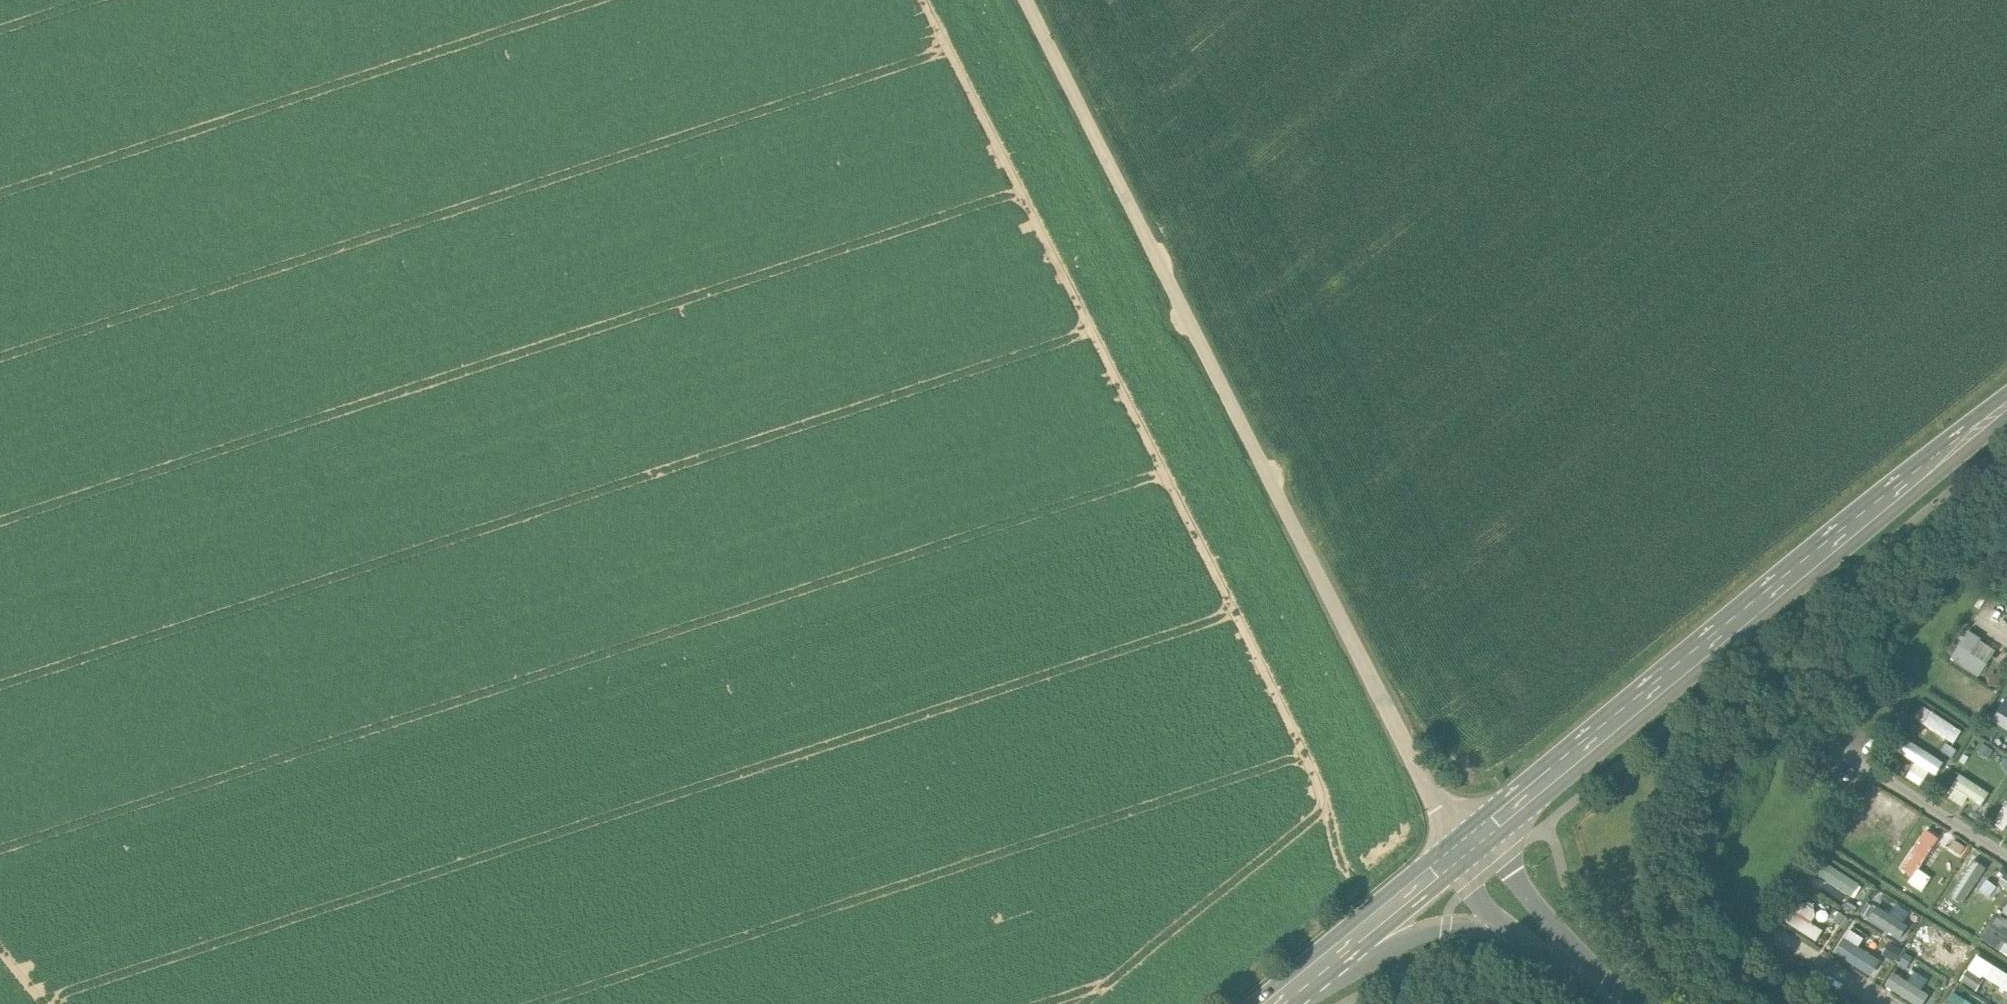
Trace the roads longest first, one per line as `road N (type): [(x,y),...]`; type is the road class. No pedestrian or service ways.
road 1 (track): [(1464,852),(1029,0)]
road 2 (secondary): [(2006,404),(1464,852)]
road 3 (secondary): [(1320,968),(1447,926),(1560,944)]
road 4 (secondary): [(1464,852),(1320,968)]
road 5 (tertiary): [(1464,852),(1560,944)]

